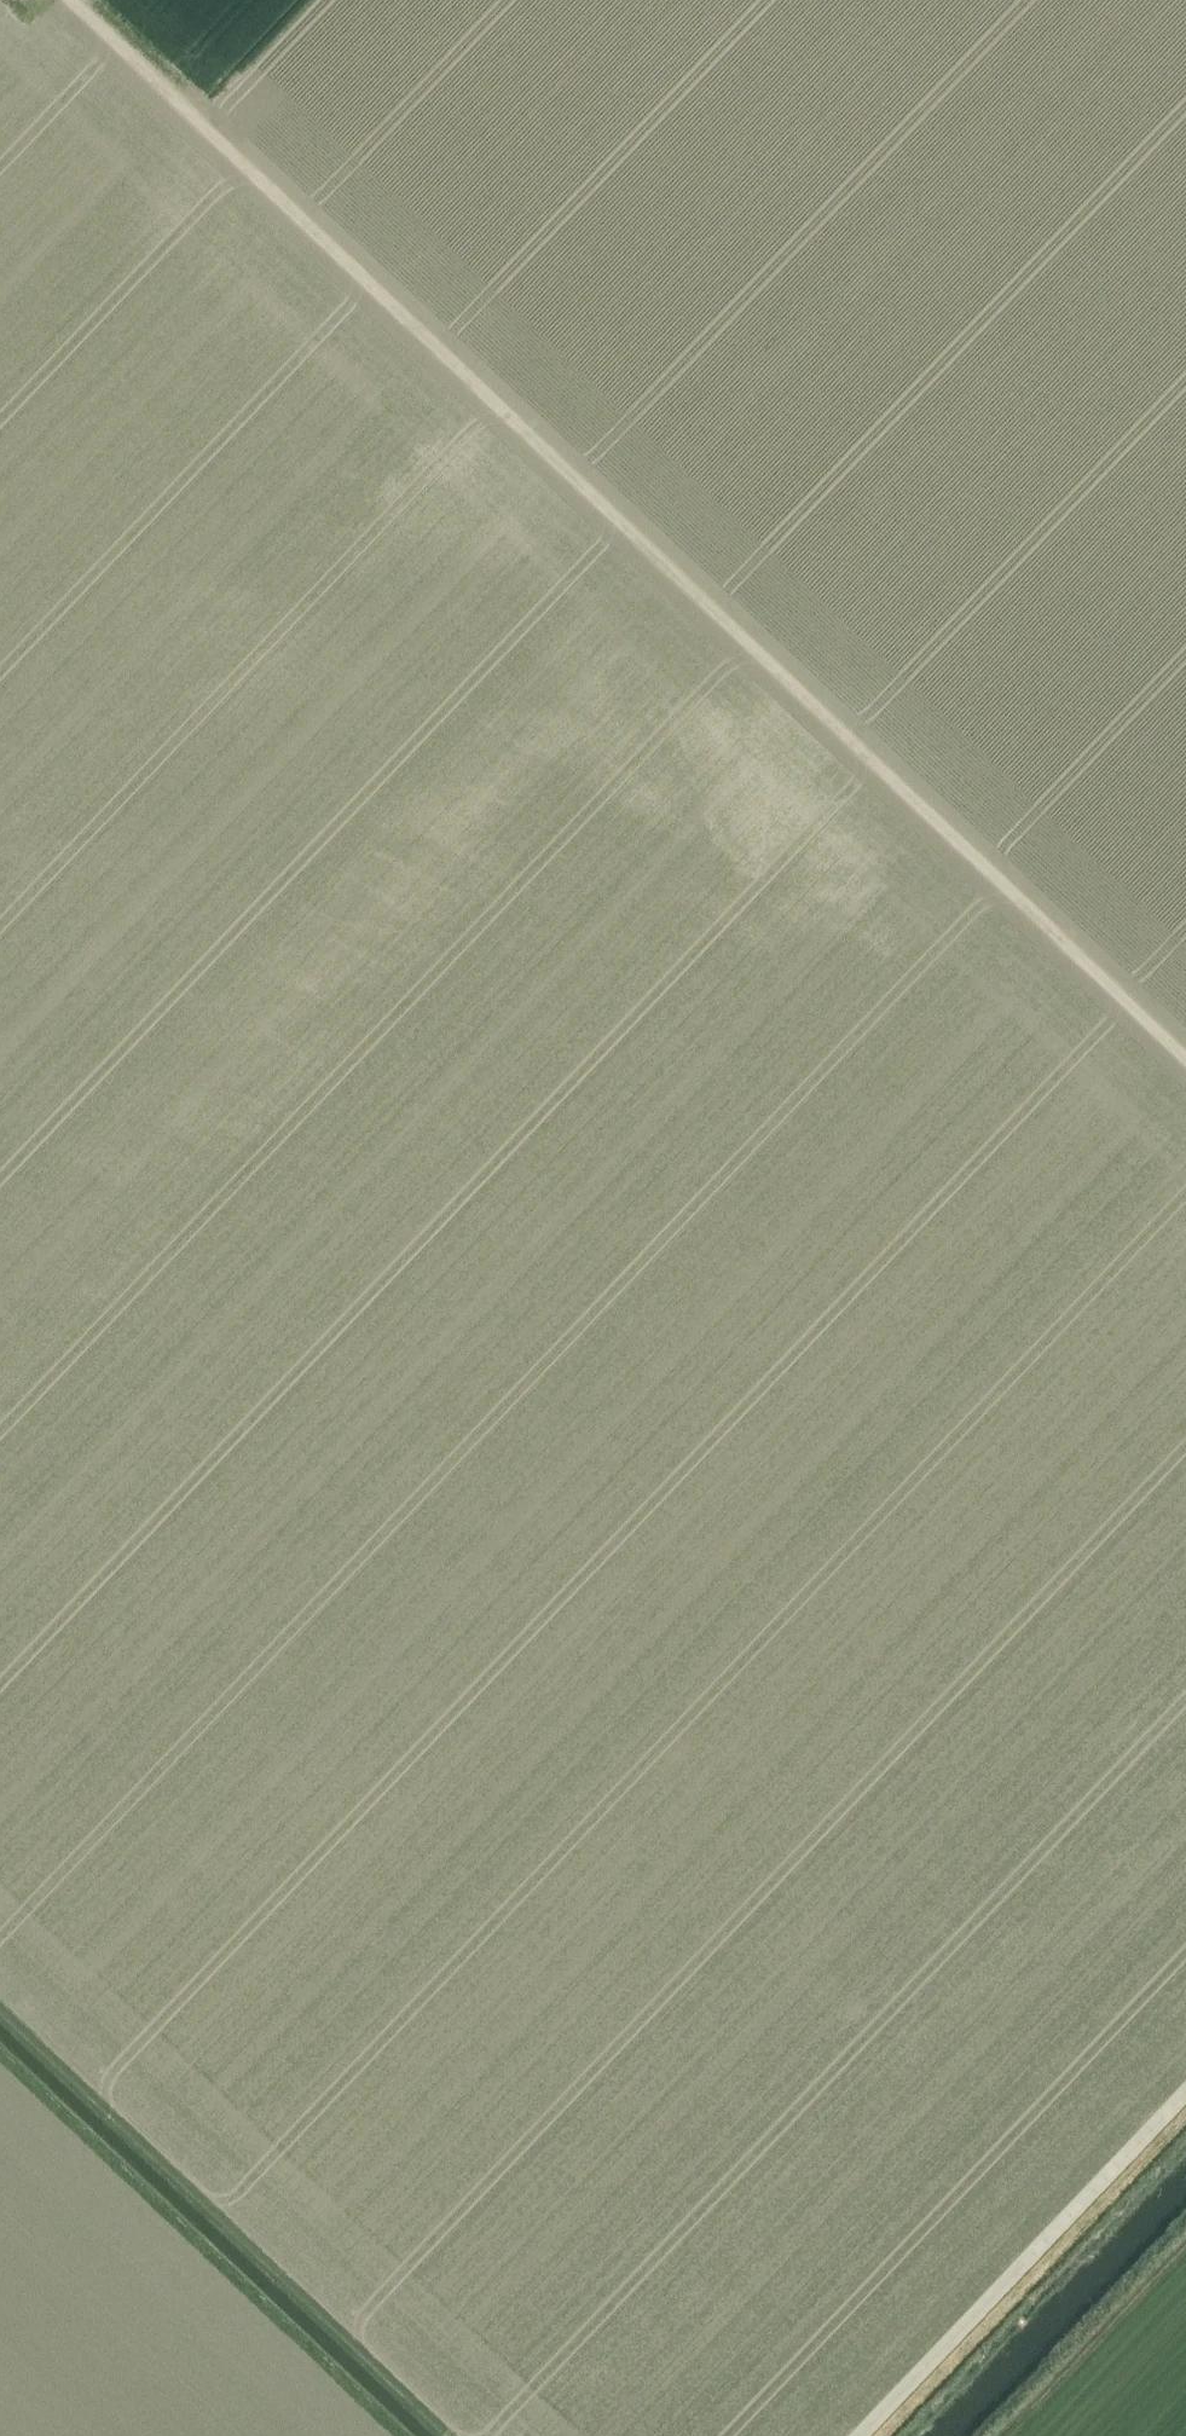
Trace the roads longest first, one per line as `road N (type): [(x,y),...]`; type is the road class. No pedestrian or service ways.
road 1 (track): [(1185,2089),(857,2435)]

